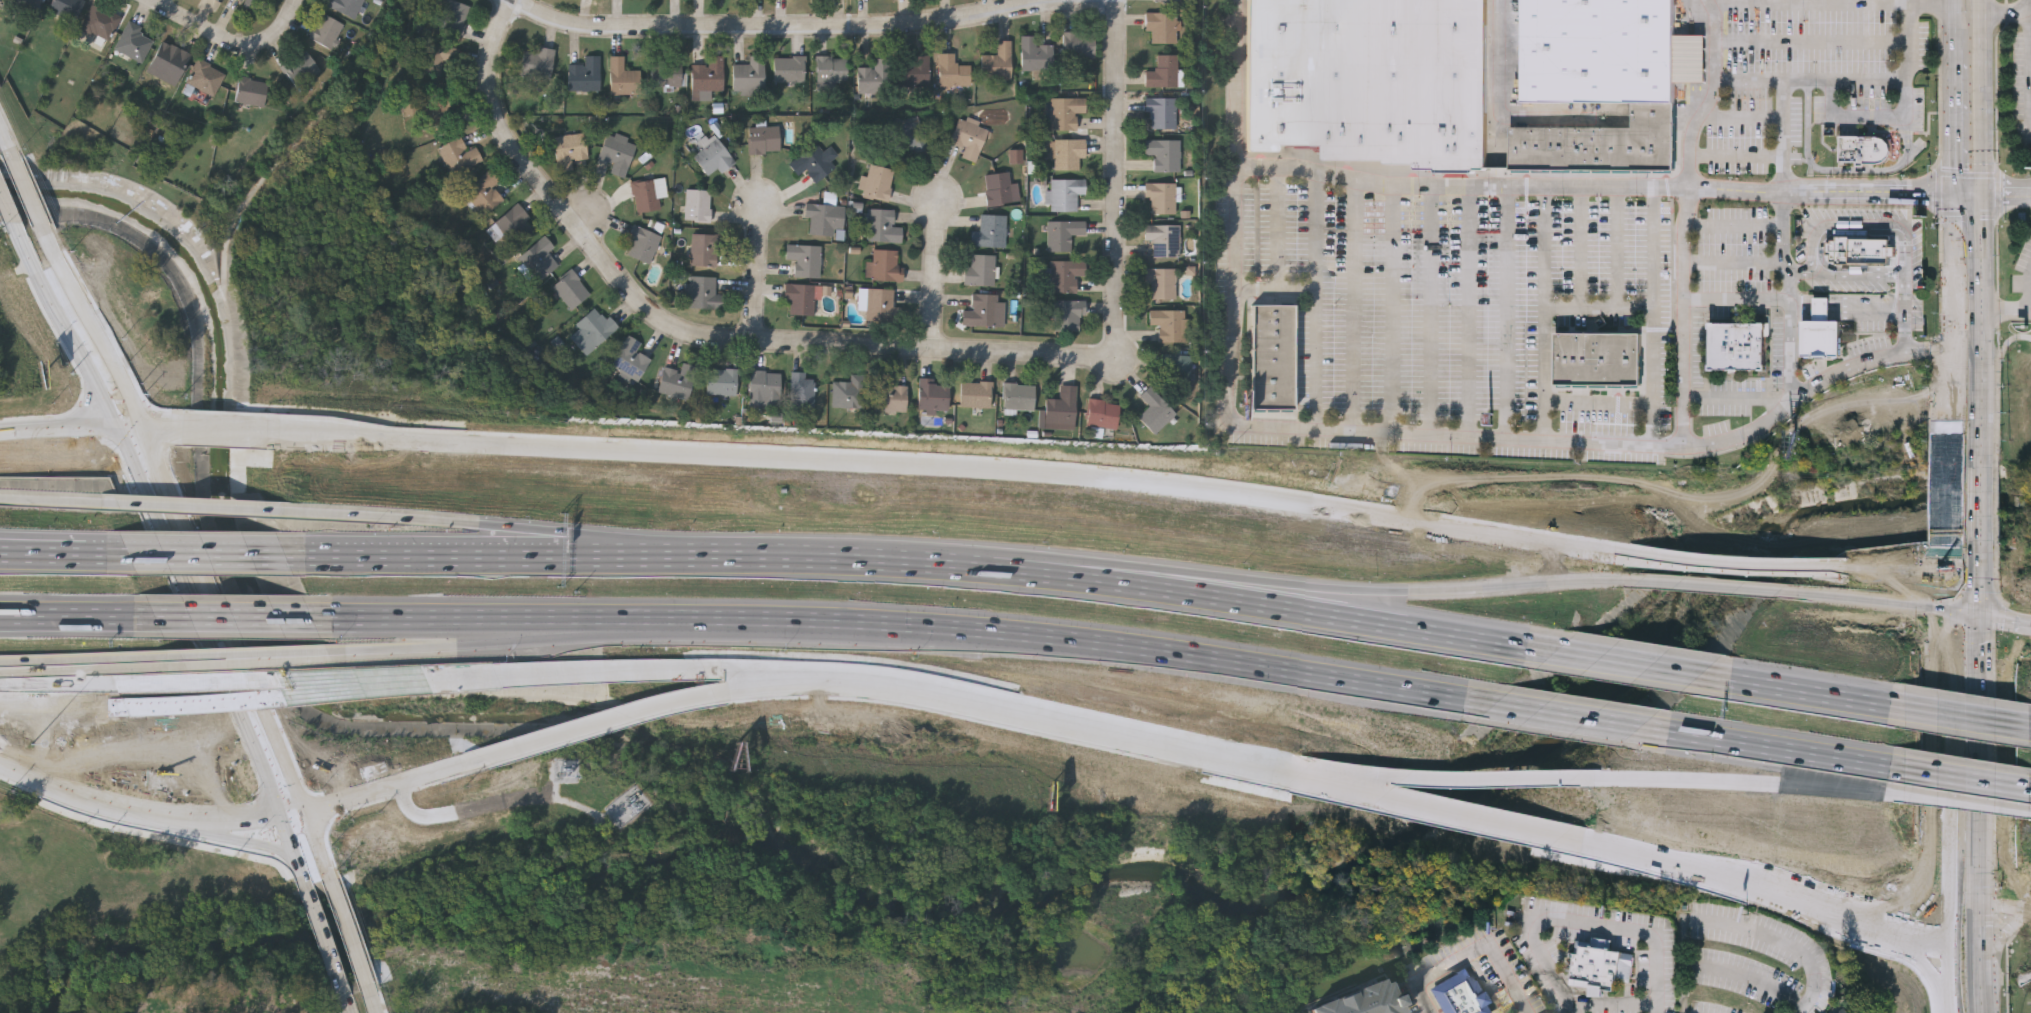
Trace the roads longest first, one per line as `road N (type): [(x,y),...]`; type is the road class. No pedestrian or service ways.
road 1 (secondary): [(1632,558),(1069,474),(466,446)]
road 2 (motorway): [(312,617),(950,628),(1466,700)]
road 3 (motorway): [(1644,580),(1374,590),(994,551),(793,555)]
road 4 (motorway): [(1528,644),(1111,580),(793,555)]
road 5 (residential): [(519,0),(547,15),(608,26),(908,23),(1047,1),(1120,2)]
road 6 (secondary): [(110,707),(410,680),(704,672)]
road 7 (residential): [(1118,335),(1110,354),(1099,357),(1011,354),(707,337),(657,314)]
road 8 (secondary): [(1954,0),(1949,469)]
road 9 (secondary): [(836,677),(897,680),(1276,770)]
road 10 (motorway): [(715,554),(275,554)]
road 11 (secondary): [(1589,842),(1948,966)]
road 12 (residential): [(657,314),(513,147),(498,118),(489,76),(494,43),(516,0)]
road 13 (motorway): [(1276,770),(1437,784),(1613,780)]
road 14 (residential): [(1120,0),(1118,335)]
road 15 (secondary): [(1276,770),(1589,842)]
road 16 (motorway): [(101,682),(410,680)]
road 17 (secondary): [(123,431),(241,704)]
road 18 (secondary): [(466,446),(172,433)]
road 19 (secondary): [(262,698),(146,432)]
road 20 (secondary): [(462,767),(732,694)]
road 21 (motorway): [(1613,780),(1891,793)]
road 22 (motorway): [(715,554),(480,524)]
road 23 (tertiary): [(18,231),(123,431)]
road 24 (motorway): [(1670,732),(1892,767)]
road 25 (tertiary): [(146,432),(47,234)]
road 26 (motorway): [(480,524),(265,510)]
road 27 (motorway): [(1466,700),(1670,732)]
road 28 (motorway): [(1903,706),(1702,674)]
road 29 (secondary): [(331,882),(262,698)]
road 30 (secondary): [(241,704),(307,888)]
road 31 (secondary): [(1825,571),(1632,558)]
road 32 (motorway): [(458,646),(645,621)]
road 33 (secondary): [(1986,184),(1982,0)]
road 34 (motorway): [(1825,571),(1644,580)]
road 35 (secondary): [(0,765),(170,820)]
road 36 (residential): [(299,0),(285,26),(252,46),(153,0)]
road 37 (motorway): [(1702,674),(1528,644)]
road 38 (motorway): [(152,662),(327,652)]
road 39 (secondary): [(1992,467),(1993,294)]
road 40 (secondary): [(307,810),(462,767)]
road 41 (motorway): [(155,617),(312,617)]
road 42 (motorway): [(0,616),(155,617)]
road 43 (motorway): [(0,668),(152,662)]
road 44 (motorway): [(275,554),(123,553)]
road 45 (residential): [(933,349),(941,202)]
road 46 (motorway): [(265,510),(118,504)]
road 47 (secondary): [(146,432),(0,432)]
road 48 (motorway): [(1891,793),(2030,812)]
road 49 (secondary): [(170,820),(274,852),(300,869)]
road 50 (motorway): [(1892,767),(2030,789)]
road 51 (secondary): [(170,820),(282,818),(307,810)]
road 52 (residential): [(754,340),(761,206)]
road 53 (secondary): [(704,672),(836,677)]
road 54 (motorway): [(327,652),(458,646)]
road 55 (motorway): [(2030,727),(1903,706)]
road 56 (secondary): [(1992,456),(1974,422),(1968,357),(1950,350)]
road 57 (motorway): [(123,553),(0,551)]
road 58 (secondary): [(1989,811),(1991,690)]

